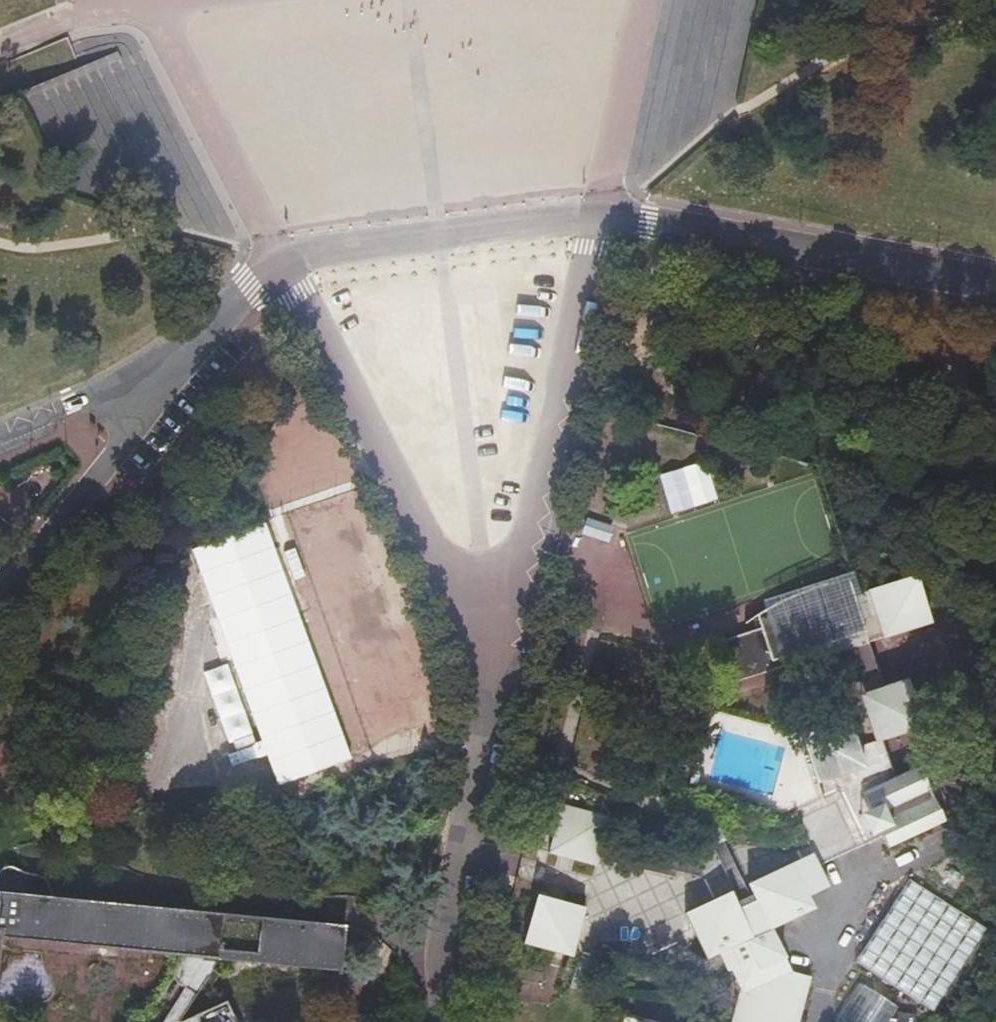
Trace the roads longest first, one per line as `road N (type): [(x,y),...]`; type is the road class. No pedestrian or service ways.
road 1 (unclassified): [(612,212),(586,286),(495,663)]
road 2 (unclassified): [(495,663),(295,290),(286,253)]
road 3 (residential): [(612,212),(995,282)]
road 4 (residential): [(452,1021),(450,955),(495,663)]
road 5 (unclassified): [(286,253),(612,212)]
road 6 (residential): [(144,389),(133,431),(0,591)]
road 7 (unclassified): [(144,389),(286,253)]
road 8 (residential): [(144,389),(75,405),(0,437)]

